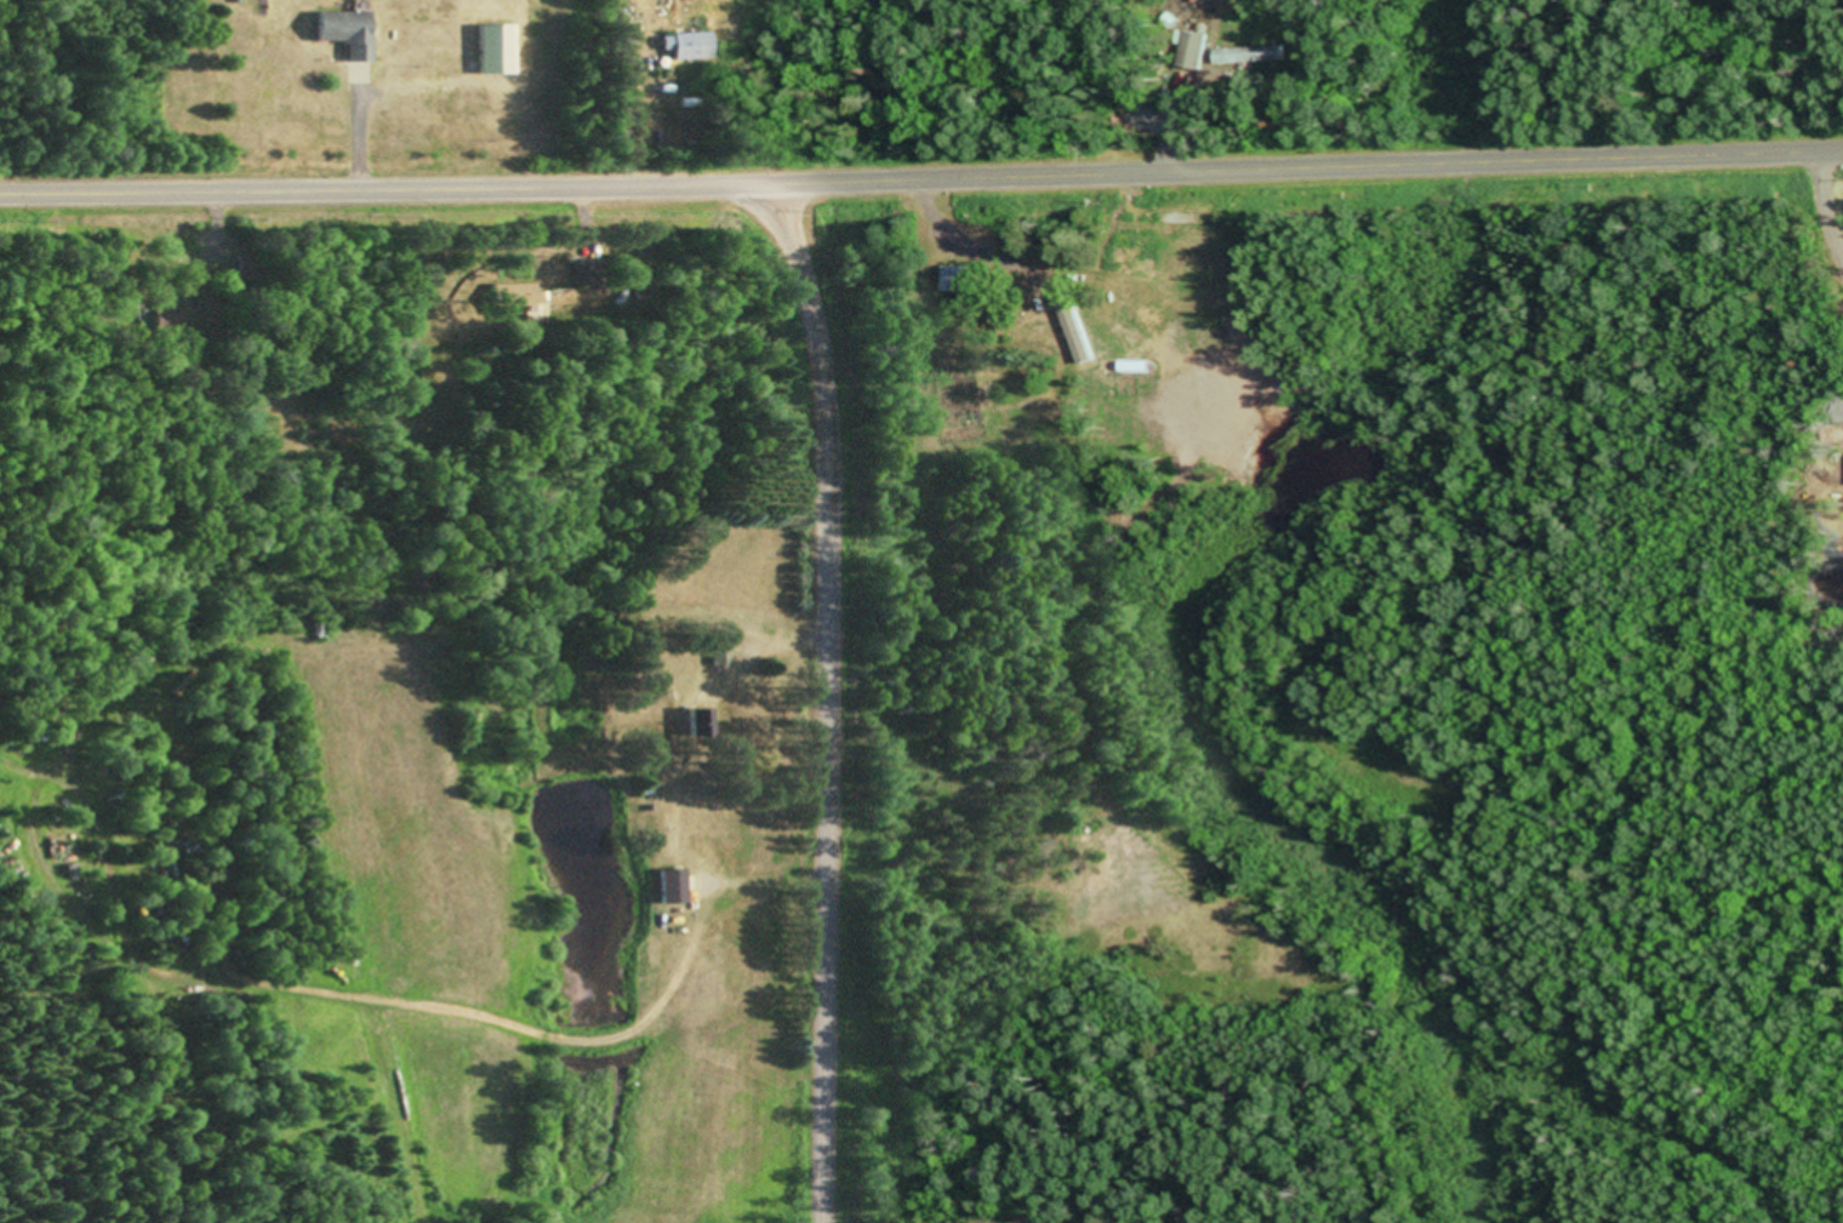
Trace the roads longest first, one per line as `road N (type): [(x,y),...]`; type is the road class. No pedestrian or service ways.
road 1 (tertiary): [(1842,157),(0,194)]
road 2 (residential): [(768,183),(788,207),(809,284),(834,479),(826,1222)]

